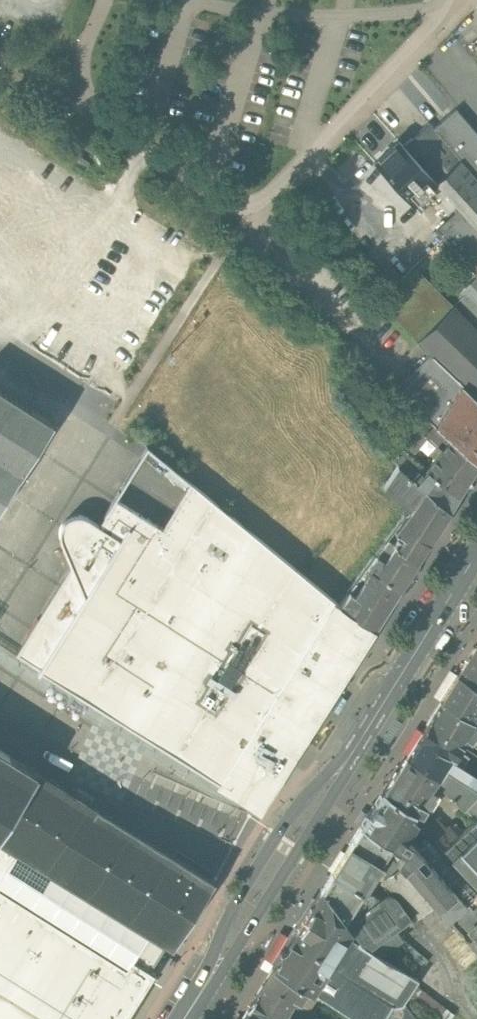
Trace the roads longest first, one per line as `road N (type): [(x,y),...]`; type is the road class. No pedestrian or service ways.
road 1 (tertiary): [(181,1018),(476,553)]

